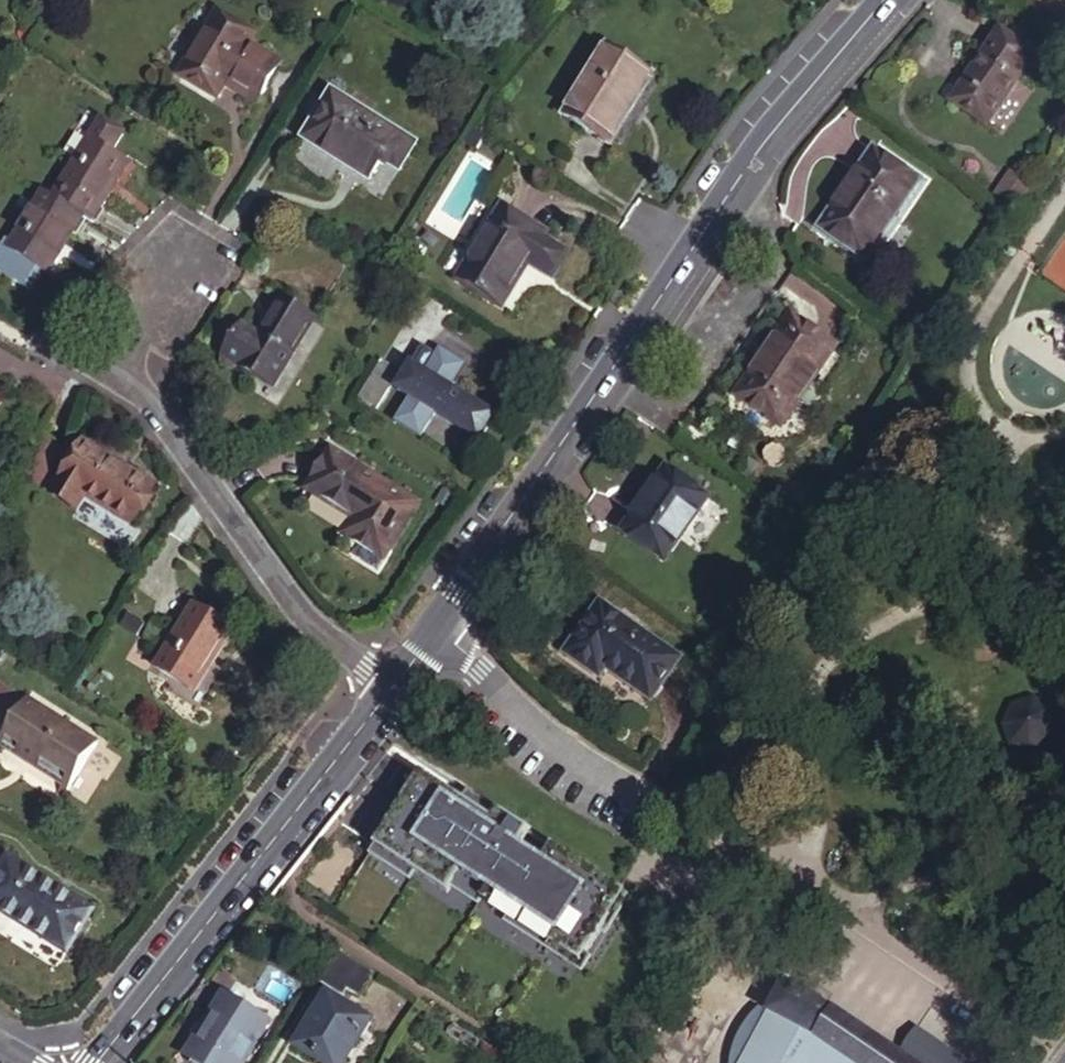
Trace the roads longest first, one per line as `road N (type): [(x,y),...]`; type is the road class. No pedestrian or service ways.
road 1 (residential): [(887,0),(752,161),(430,625)]
road 2 (residential): [(390,677),(318,628),(122,390),(163,273)]
road 3 (residential): [(390,677),(86,1062)]
road 4 (unclassified): [(430,625),(532,727),(665,810)]

